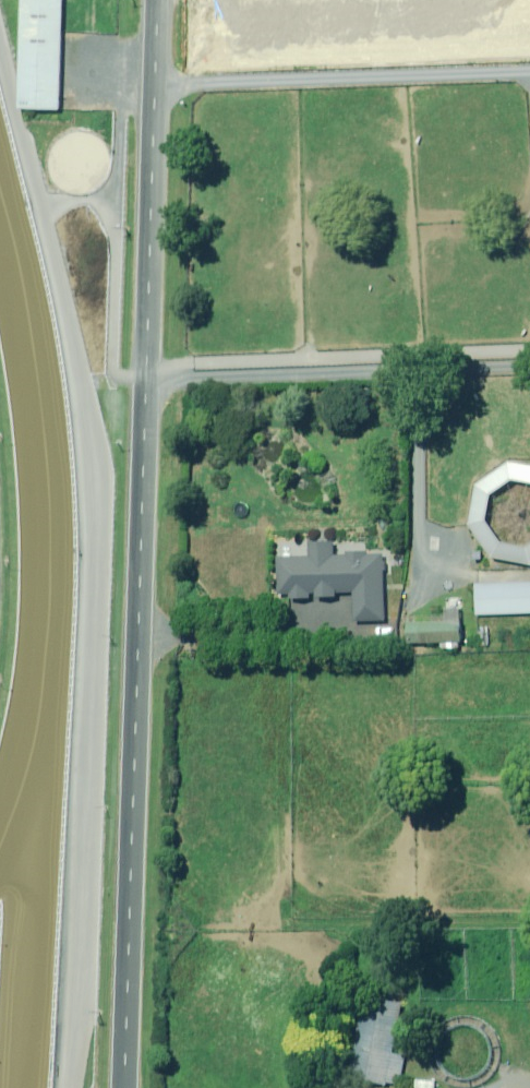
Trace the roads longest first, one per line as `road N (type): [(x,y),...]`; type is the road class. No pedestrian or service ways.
road 1 (unclassified): [(160,5),(124,1087)]
road 2 (residential): [(160,5),(283,0)]

